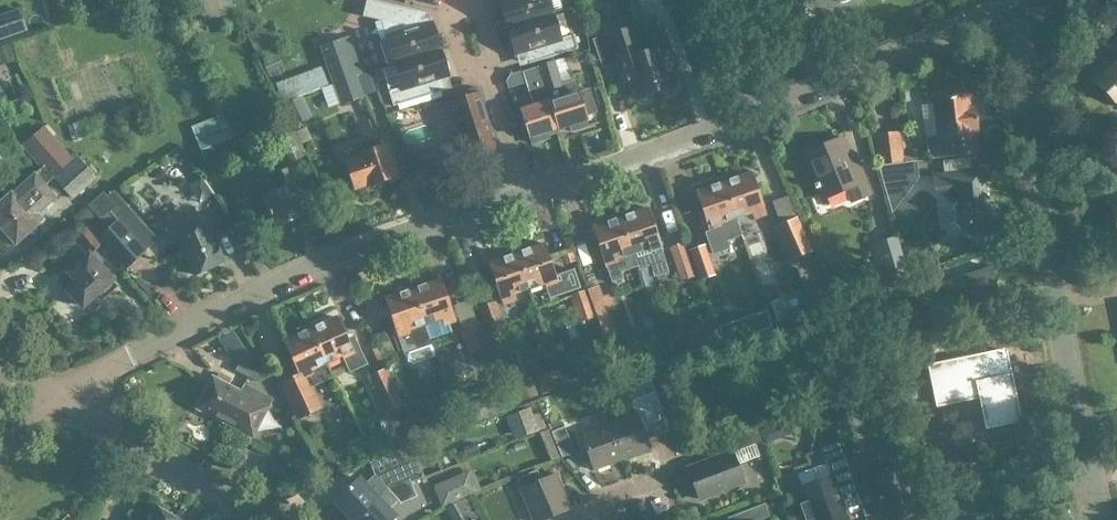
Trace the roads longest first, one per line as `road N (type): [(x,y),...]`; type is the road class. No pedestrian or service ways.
road 1 (residential): [(525,196),(1019,10)]
road 2 (residential): [(54,400),(290,276),(525,196)]
road 3 (residential): [(1094,485),(1067,361),(1019,10)]
road 4 (residential): [(269,519),(54,400)]
road 5 (residential): [(487,73),(494,60),(478,8),(465,2),(448,13),(465,68)]
road 6 (residential): [(525,196),(487,73)]

